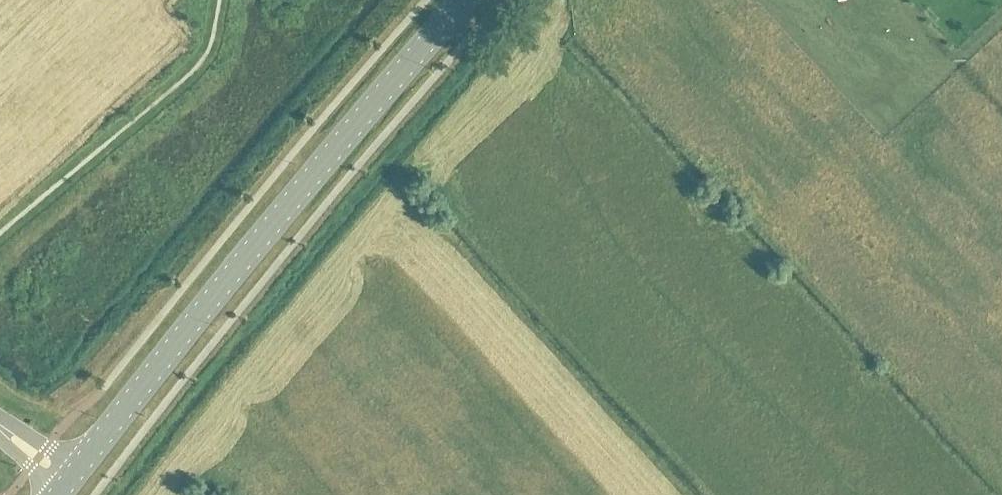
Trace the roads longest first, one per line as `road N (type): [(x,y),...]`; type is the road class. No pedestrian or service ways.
road 1 (secondary): [(79,468),(464,0)]

